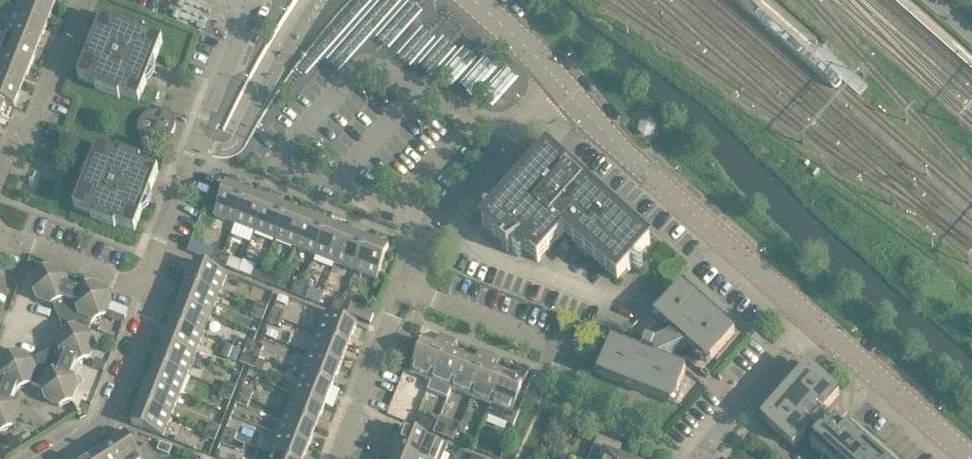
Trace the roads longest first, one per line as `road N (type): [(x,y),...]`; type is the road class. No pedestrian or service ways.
road 1 (residential): [(48,458),(117,410),(146,319),(157,249),(246,10)]
road 2 (tertiary): [(814,320),(561,81)]
road 3 (tertiary): [(971,458),(814,320)]
road 4 (residential): [(0,173),(16,133),(38,114),(80,0)]
road 5 (residential): [(433,221),(561,81)]
road 6 (residential): [(335,458),(405,283)]
road 7 (residential): [(699,458),(814,320)]
road 8 (residential): [(567,350),(405,283)]
road 9 (residential): [(433,221),(278,160)]

